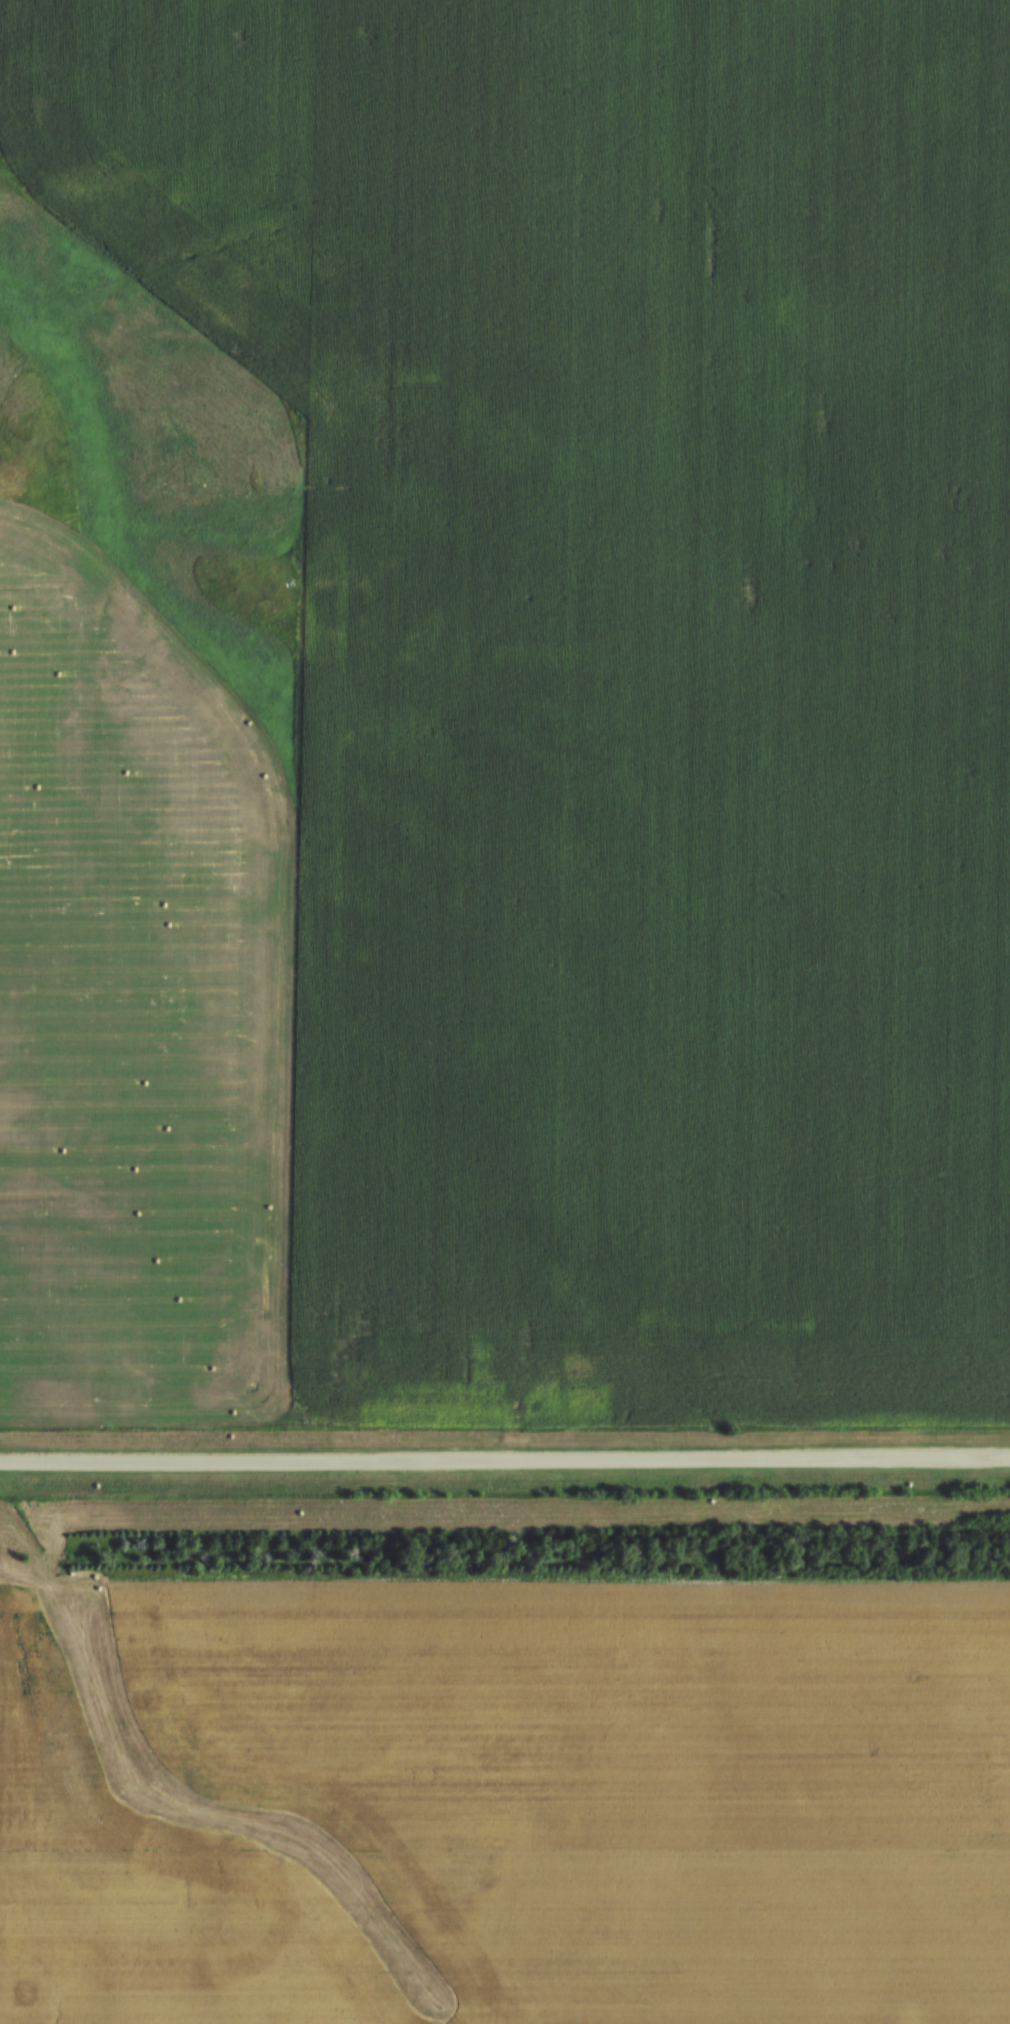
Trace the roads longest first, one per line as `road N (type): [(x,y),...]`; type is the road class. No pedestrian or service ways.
road 1 (residential): [(1009,1457),(0,1460)]

